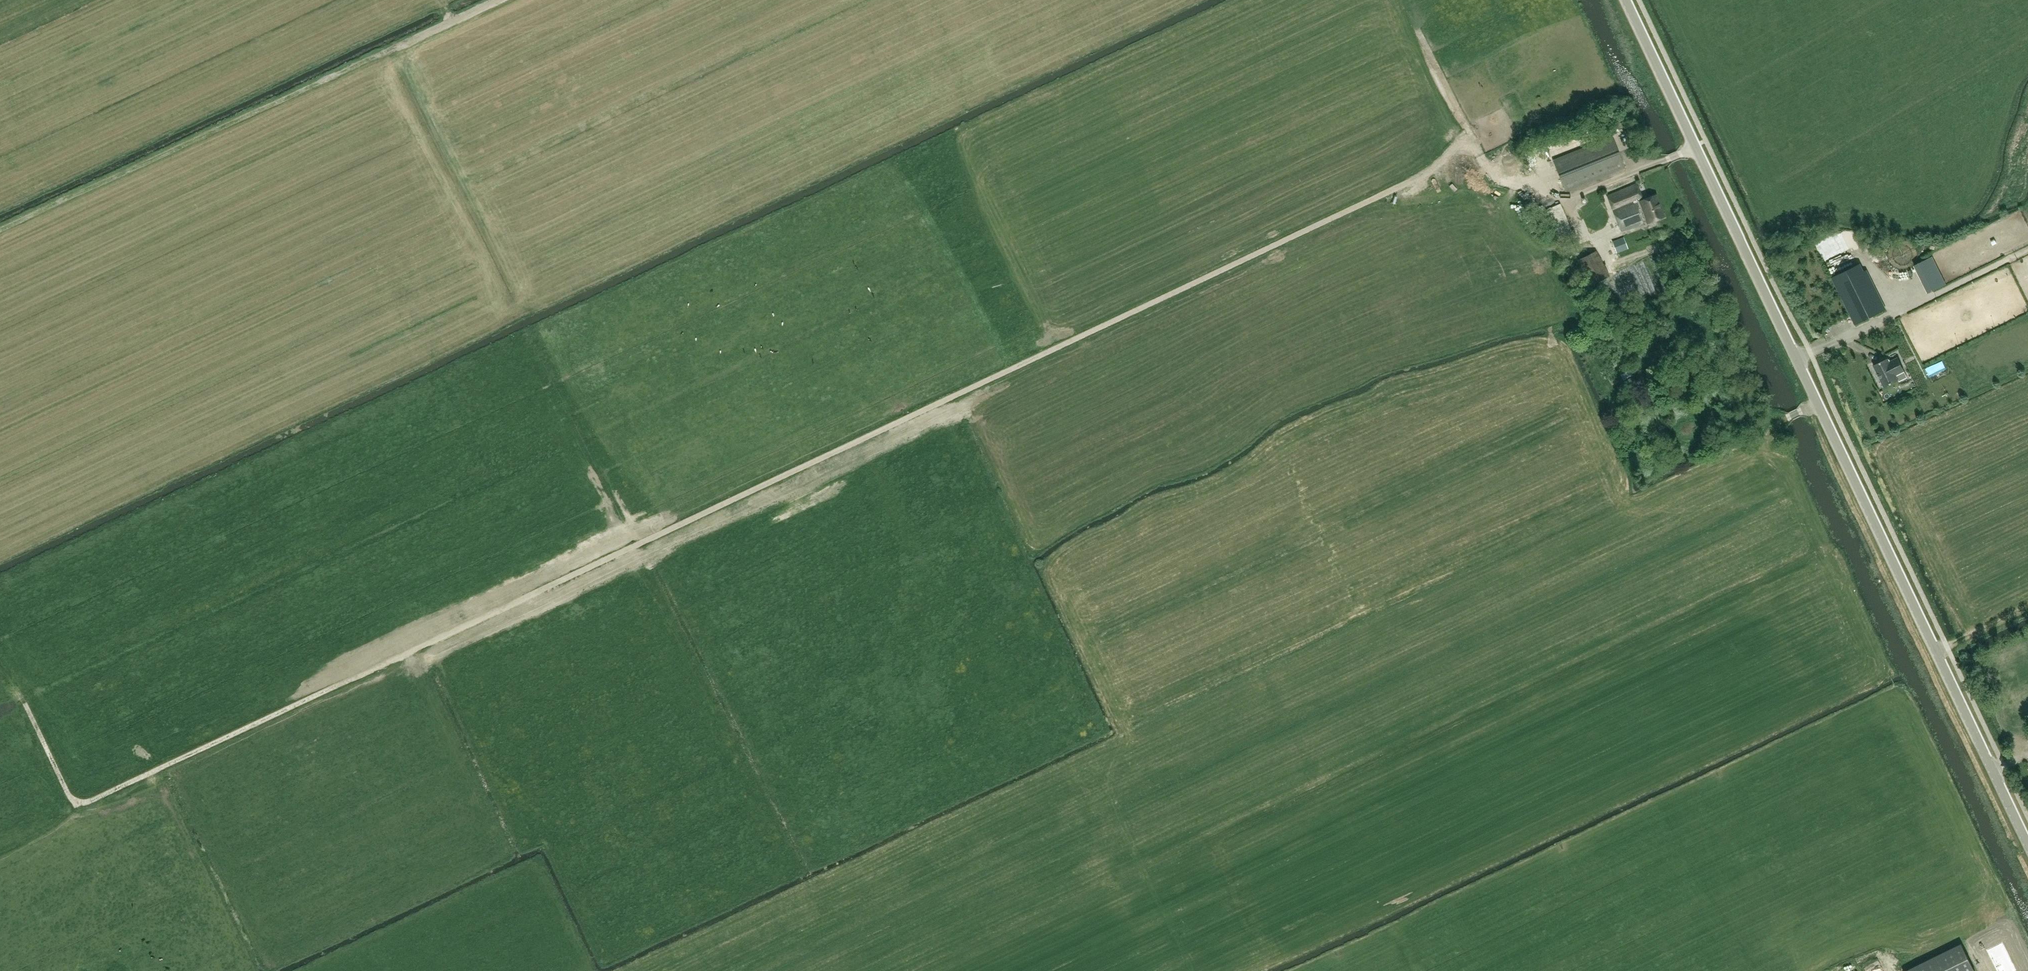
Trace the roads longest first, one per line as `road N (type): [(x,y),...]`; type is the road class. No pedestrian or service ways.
road 1 (unclassified): [(2027,842),(1626,0)]

